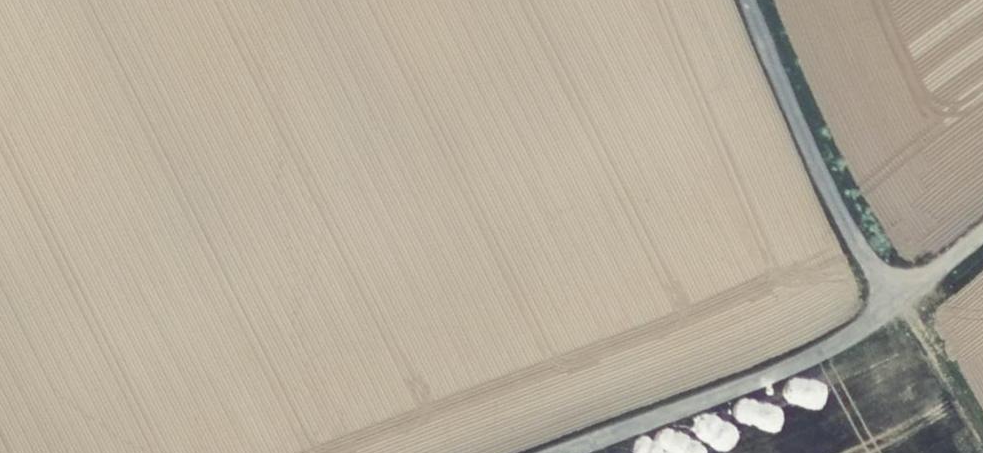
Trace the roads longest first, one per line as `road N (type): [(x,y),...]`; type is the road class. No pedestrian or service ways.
road 1 (track): [(982,233),(830,349),(567,452)]
road 2 (unclassified): [(747,0),(802,140),(894,302)]

